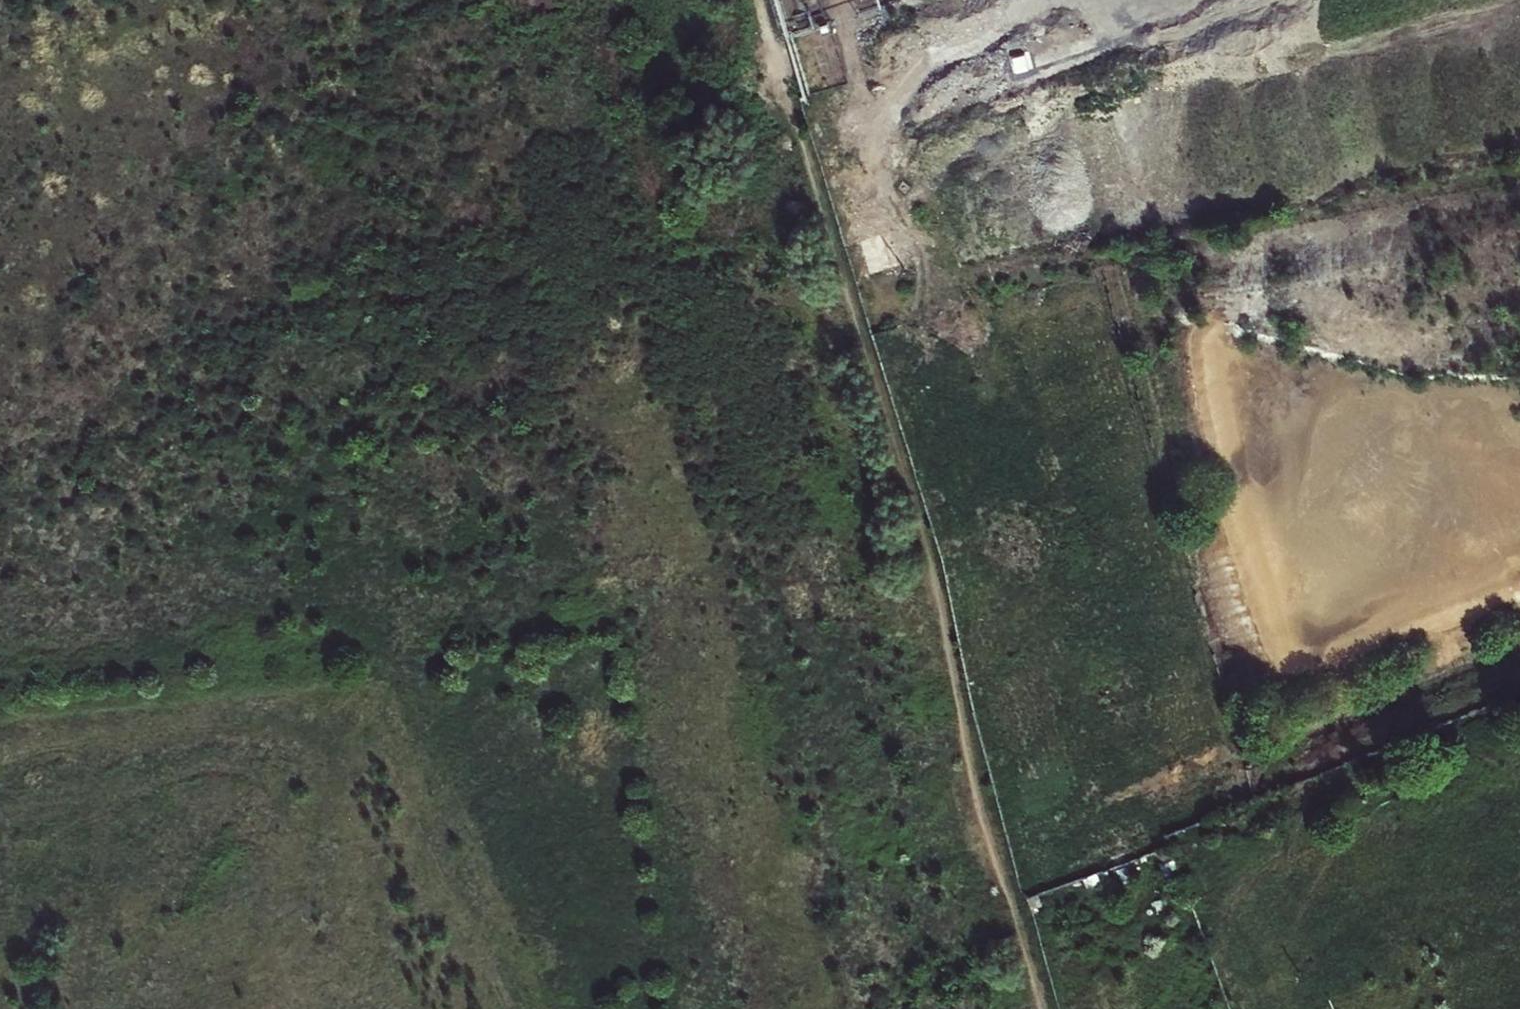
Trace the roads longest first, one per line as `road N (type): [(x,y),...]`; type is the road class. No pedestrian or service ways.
road 1 (track): [(766,0),(1047,1008)]

